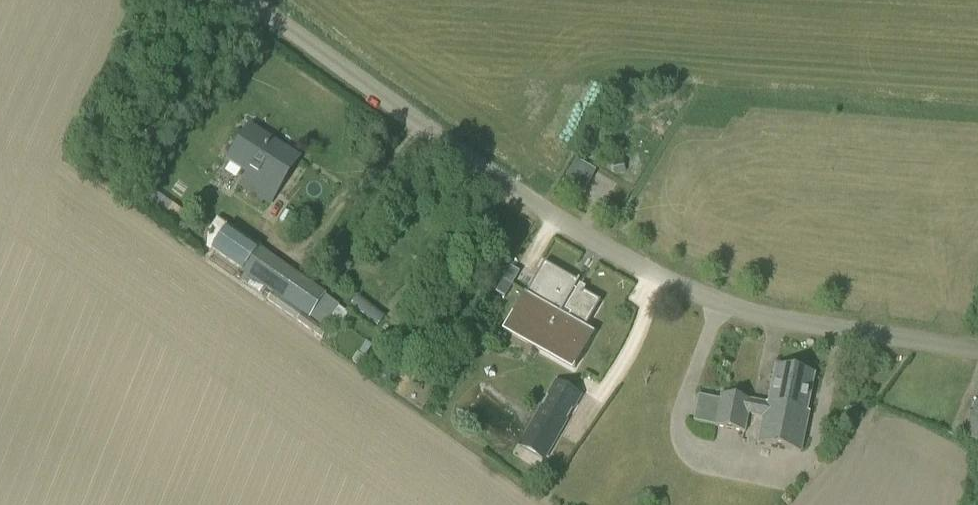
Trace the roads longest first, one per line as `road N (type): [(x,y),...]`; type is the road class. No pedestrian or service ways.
road 1 (unclassified): [(977,351),(786,320),(686,285),(255,0)]

